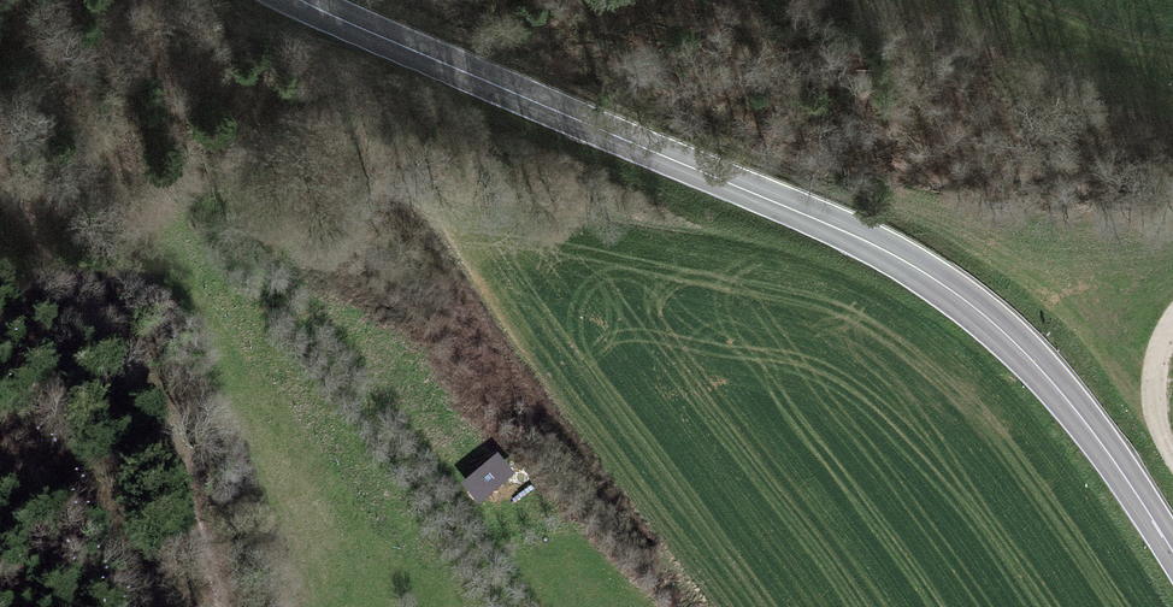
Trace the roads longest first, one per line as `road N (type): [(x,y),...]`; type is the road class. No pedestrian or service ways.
road 1 (primary): [(1172,552),(1058,388),(991,321),(926,273),(300,0)]
road 2 (track): [(0,202),(107,333),(147,410),(219,606)]
road 3 (track): [(1172,322),(1153,386),(1172,456)]

